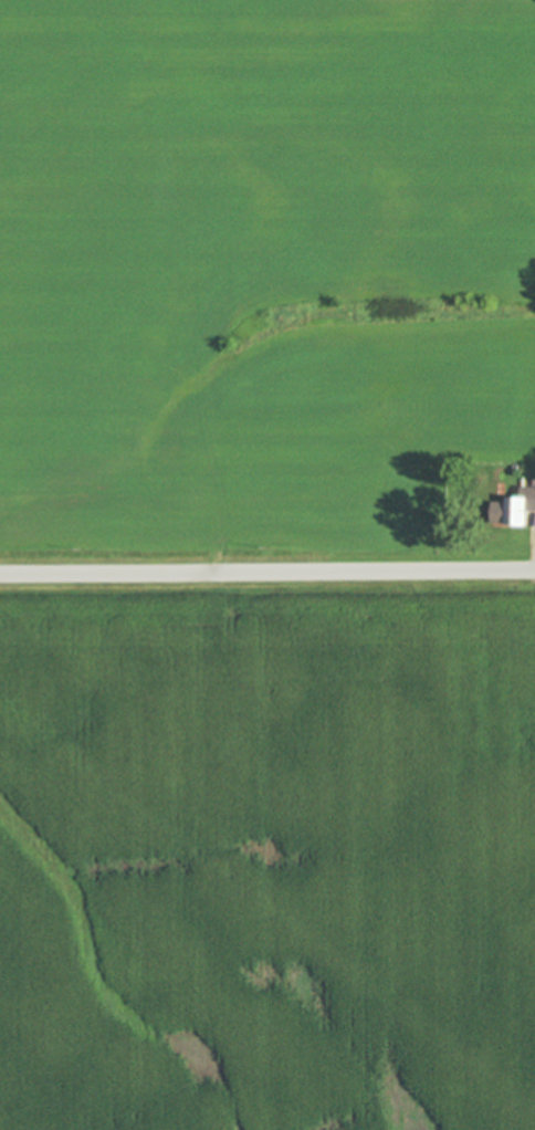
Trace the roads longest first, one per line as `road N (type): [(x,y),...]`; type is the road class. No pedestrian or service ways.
road 1 (residential): [(0,575),(534,566)]

